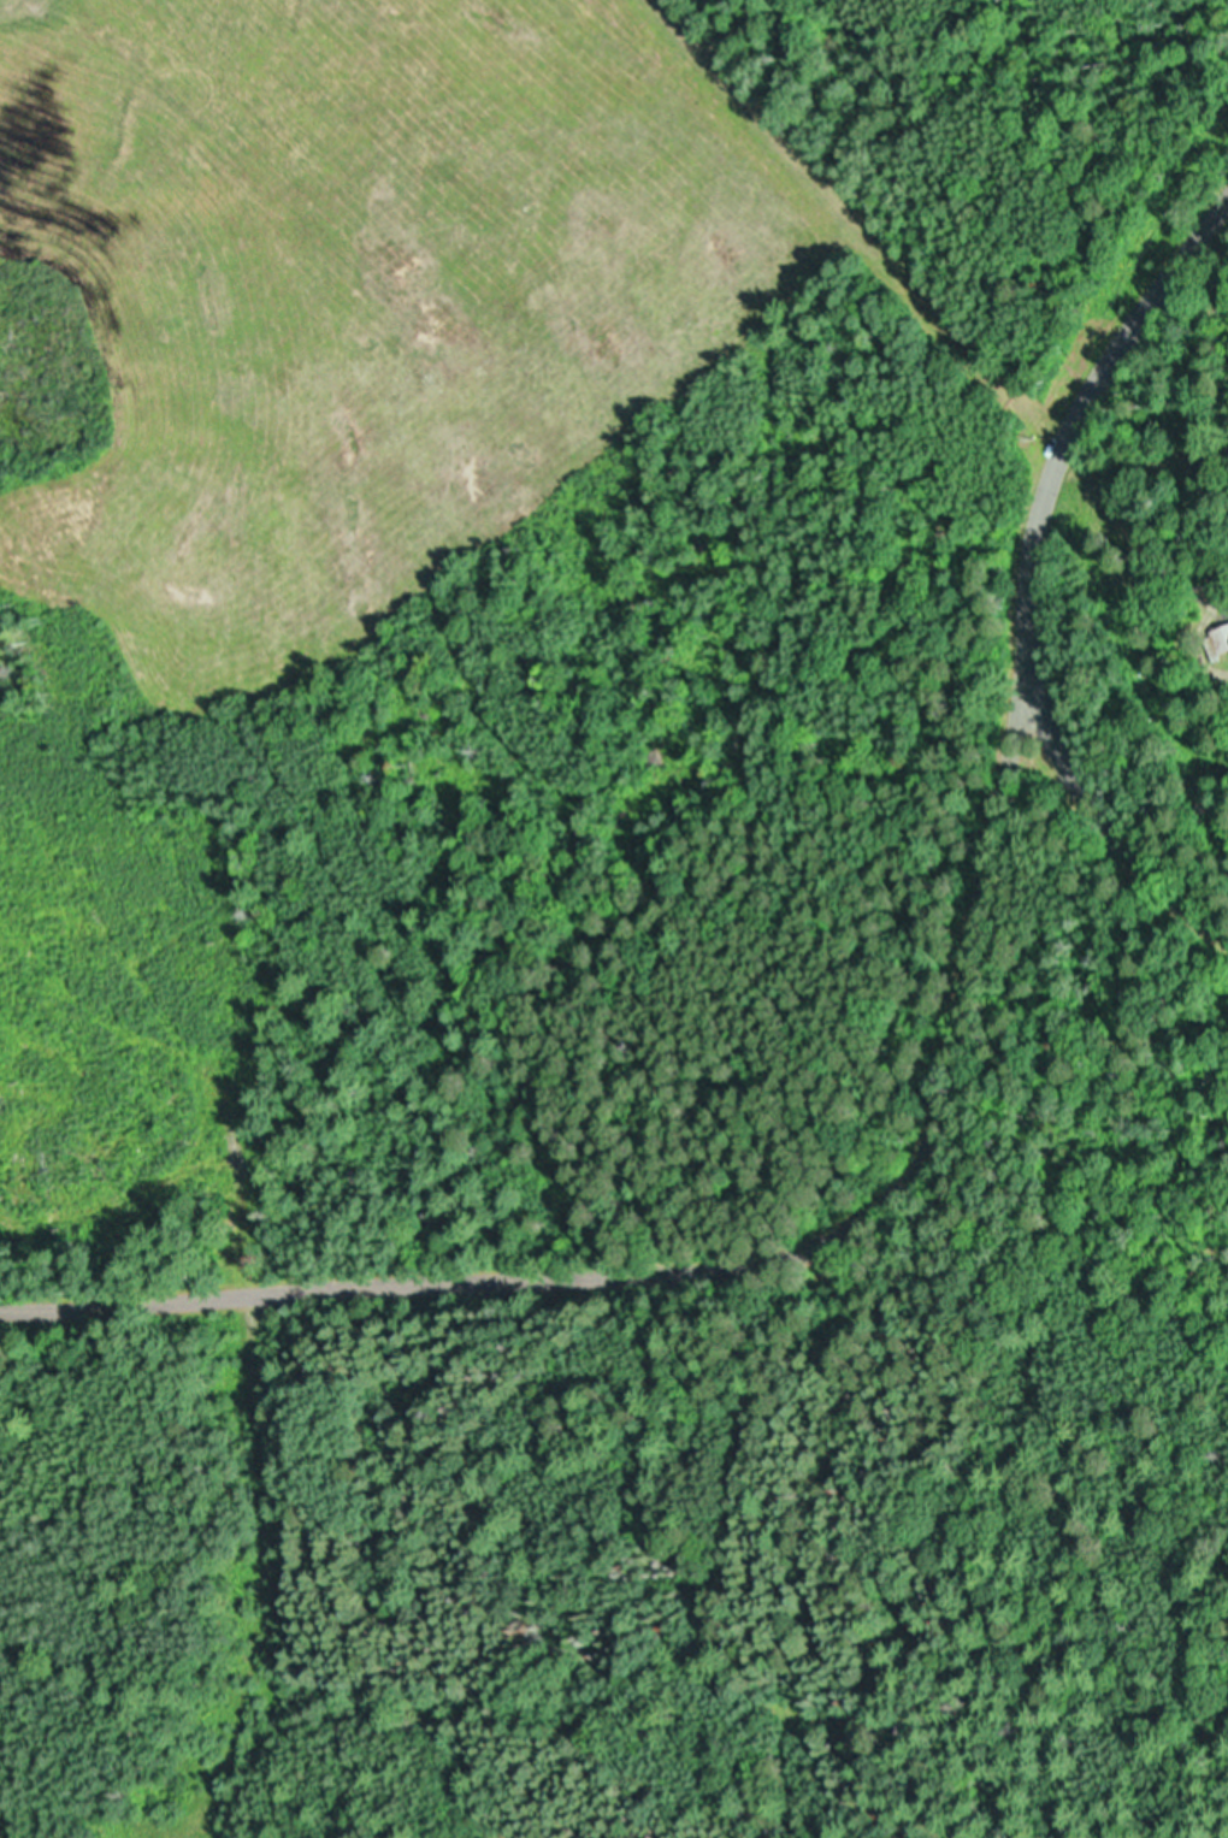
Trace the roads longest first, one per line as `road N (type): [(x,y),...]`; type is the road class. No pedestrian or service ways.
road 1 (residential): [(0,1300),(348,1278),(722,1267),(844,1223),(910,1166),(1014,685)]
road 2 (residential): [(1227,922),(1153,871),(1090,797),(1014,685),(1021,561),(1034,501),(1109,351),(1227,176)]

